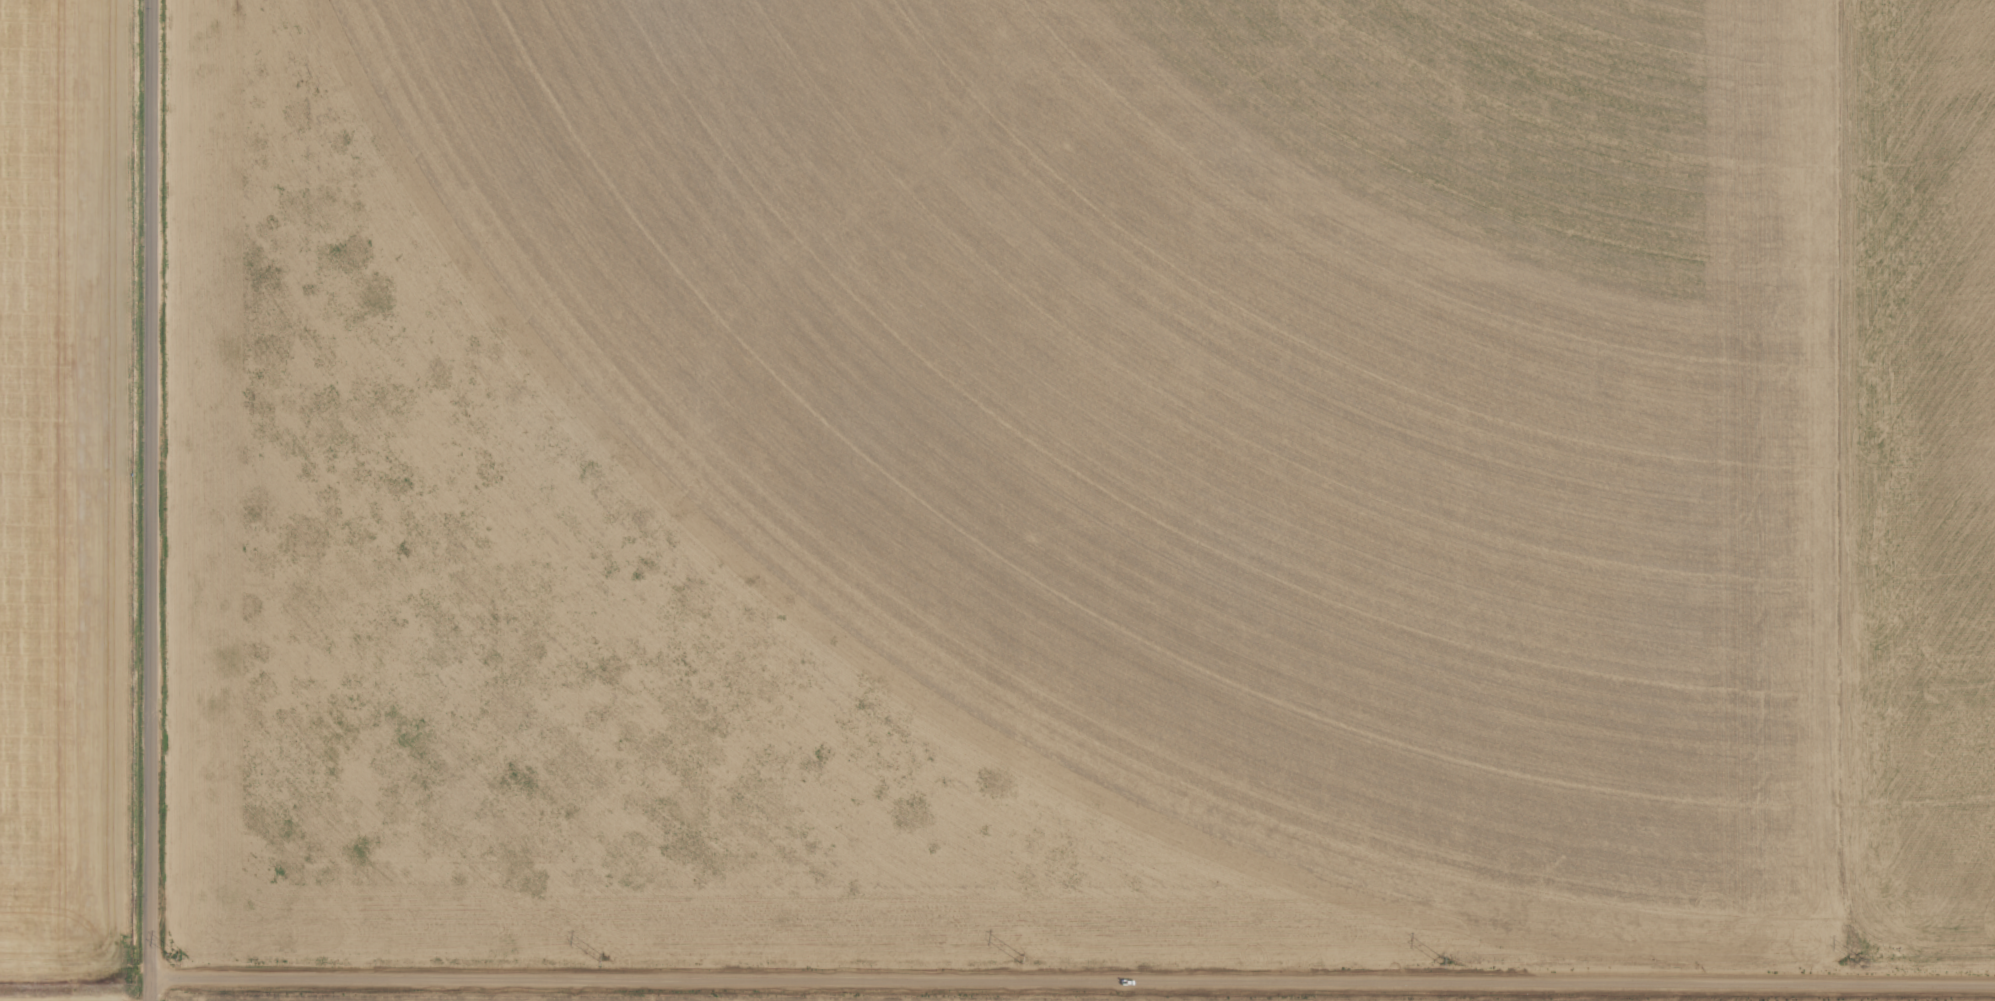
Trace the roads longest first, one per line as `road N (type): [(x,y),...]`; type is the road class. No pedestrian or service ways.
road 1 (residential): [(1994,984),(152,977)]
road 2 (residential): [(152,1000),(152,0)]
road 3 (residential): [(152,977),(0,980)]

